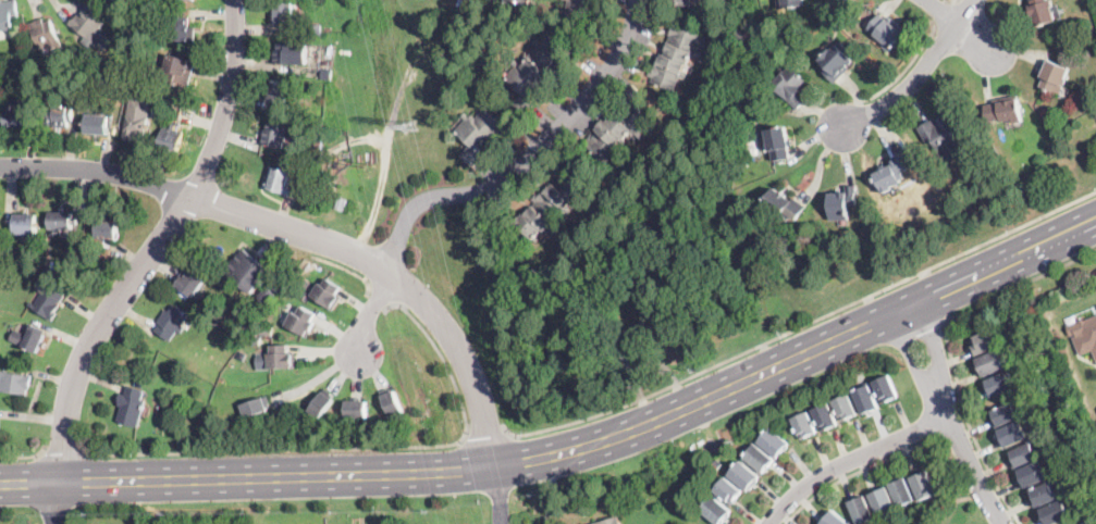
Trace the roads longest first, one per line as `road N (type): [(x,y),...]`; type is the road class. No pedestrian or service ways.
road 1 (primary): [(1095,217),(616,437),(494,463)]
road 2 (residential): [(494,463),(478,388),(451,333),(386,267),(125,176),(0,167)]
road 3 (residential): [(59,495),(86,352),(185,210),(211,155),(232,79),(236,0)]
road 4 (primary): [(494,463),(0,481)]
road 5 (residential): [(637,0),(620,60),(569,123),(503,184),(416,207),(386,267)]
road 6 (residential): [(902,305),(1002,523)]
road 7 (residential): [(951,419),(833,469),(772,523)]
road 8 (residential): [(972,0),(919,75),(845,126)]

